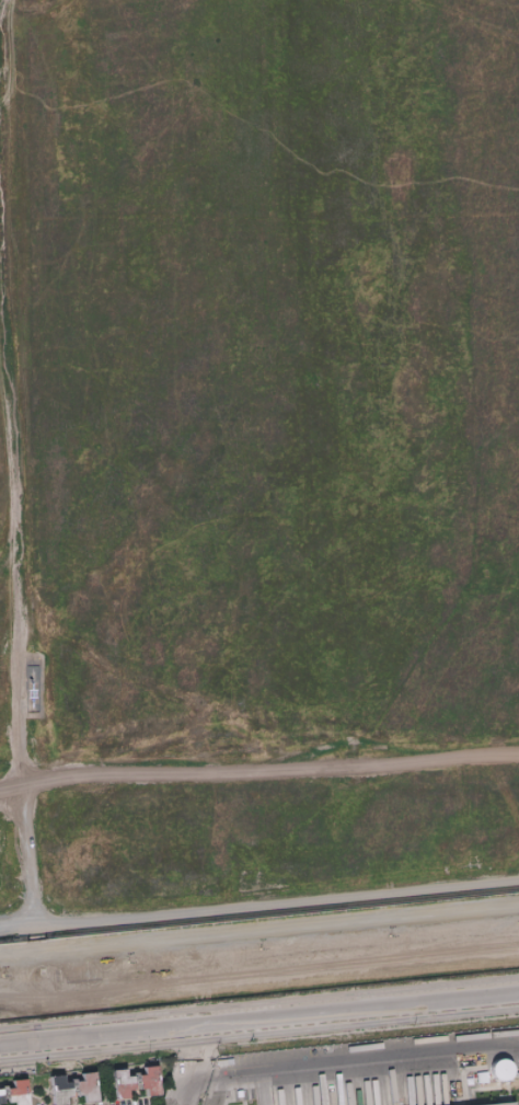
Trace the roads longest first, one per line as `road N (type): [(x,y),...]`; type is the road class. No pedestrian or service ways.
road 1 (track): [(12,760),(37,780),(191,739),(234,737),(247,758),(518,757)]
road 2 (secondary): [(518,995),(0,1046)]
road 3 (track): [(0,437),(12,760),(28,922)]
road 4 (track): [(0,799),(247,758)]

